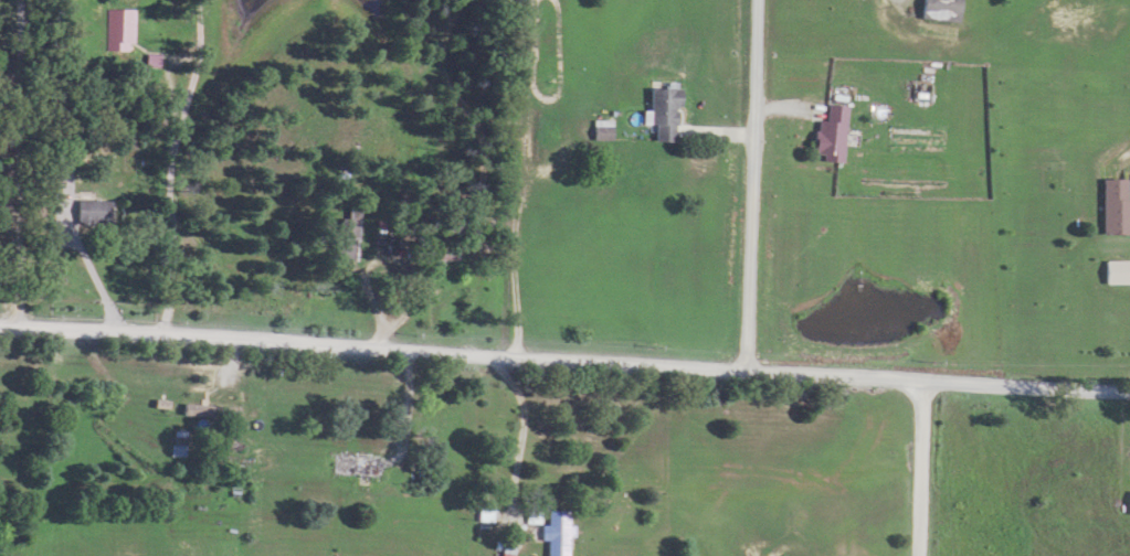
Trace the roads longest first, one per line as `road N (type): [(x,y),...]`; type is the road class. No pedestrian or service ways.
road 1 (residential): [(1129,393),(746,376),(0,321)]
road 2 (residential): [(746,376),(759,0)]
road 3 (residential): [(924,555),(929,387)]

